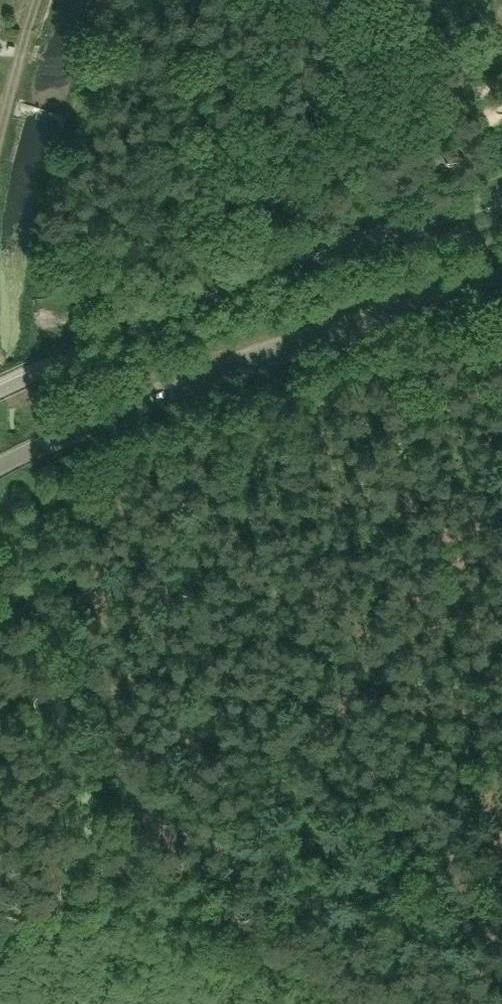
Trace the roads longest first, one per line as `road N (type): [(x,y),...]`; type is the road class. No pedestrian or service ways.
road 1 (tertiary): [(0,466),(234,365),(501,280)]

